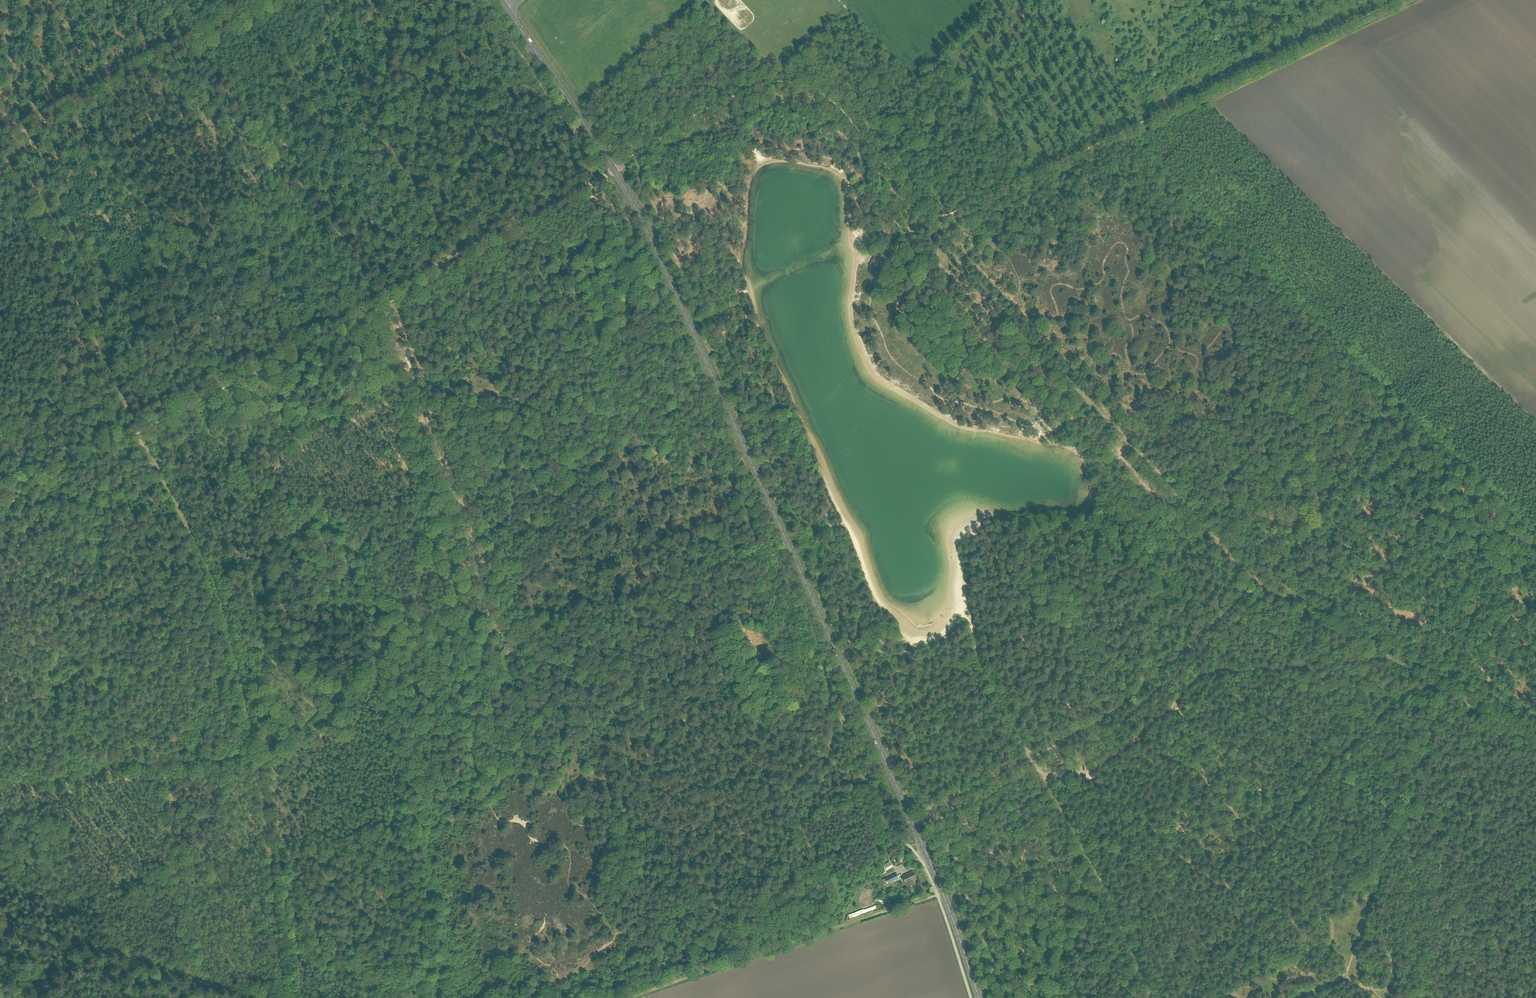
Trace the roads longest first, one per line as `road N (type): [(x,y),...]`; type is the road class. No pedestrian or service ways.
road 1 (unclassified): [(1247,576),(811,107),(771,103),(616,171)]
road 2 (primary): [(913,821),(616,171)]
road 3 (track): [(257,753),(226,599),(0,144)]
road 4 (track): [(480,785),(473,721),(495,626),(382,293)]
road 5 (track): [(382,293),(0,493)]
road 6 (unclassified): [(913,821),(1103,720),(1229,613),(1247,585)]
road 7 (unclassified): [(1535,740),(1257,583)]
road 8 (track): [(1344,976),(1449,691)]
road 9 (track): [(1087,771),(1220,887),(1236,884),(1296,809)]
road 10 (track): [(943,892),(677,981)]
road 11 (track): [(257,753),(285,741),(420,635),(495,626)]
road 12 (track): [(248,997),(0,921)]
road 13 (track): [(603,177),(382,293)]
road 14 (track): [(0,790),(64,791),(124,770),(242,757)]
road 15 (track): [(282,997),(257,753)]
road 16 (track): [(1047,783),(1108,894),(1149,997)]
road 17 (primary): [(616,171),(508,11)]
road 18 (primary): [(978,997),(913,821)]
road 19 (track): [(1096,765),(1173,708),(1209,748),(1244,762)]
road 20 (track): [(188,46),(37,125)]
road 21 (track): [(1143,742),(1201,776),(1267,849)]
road 22 (track): [(284,169),(188,46)]
road 23 (track): [(1336,759),(1380,720),(1302,667)]
road 24 (track): [(382,293),(287,173)]
road 25 (track): [(1218,675),(1302,667),(1355,639)]
road 26 (track): [(1225,685),(1254,712),(1336,759)]

